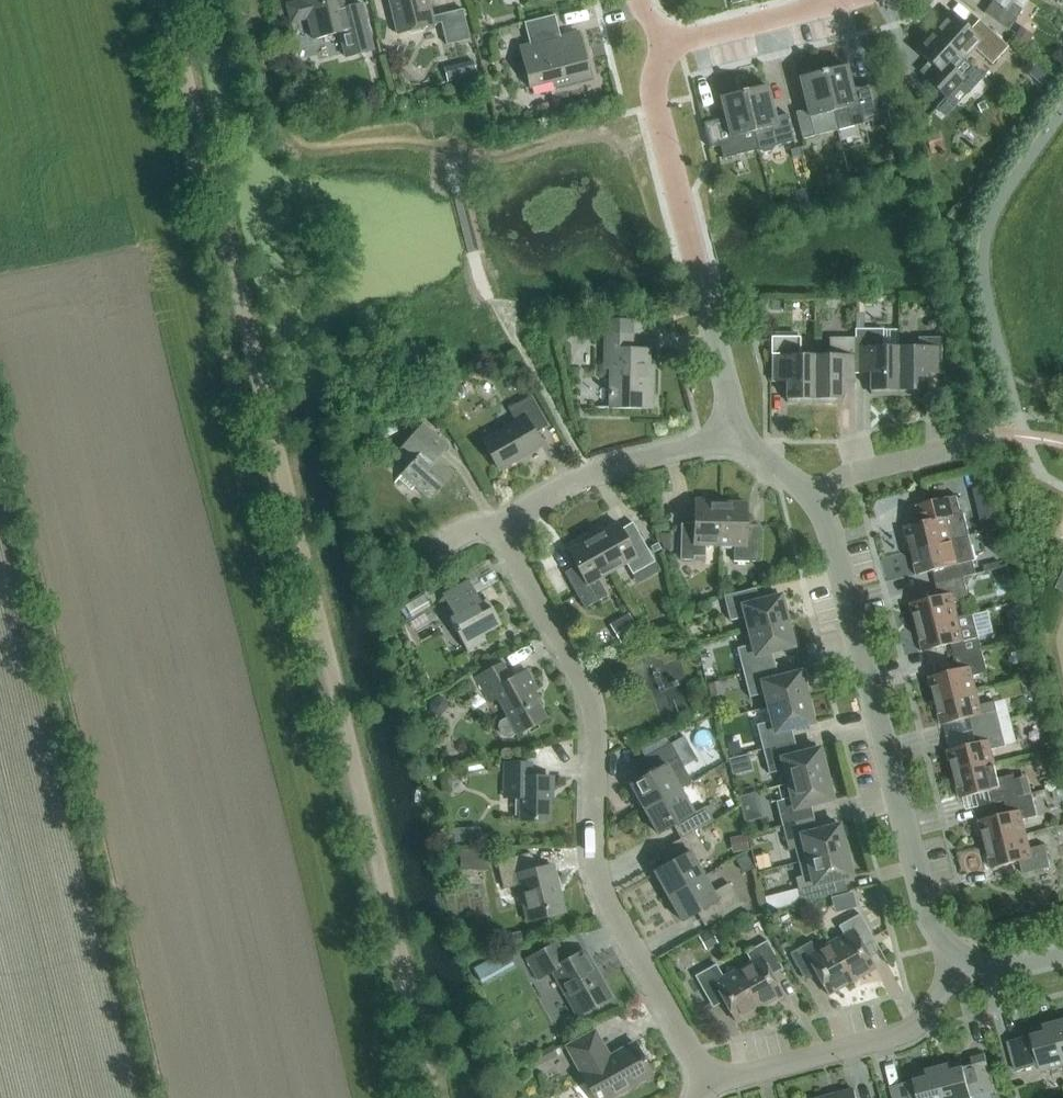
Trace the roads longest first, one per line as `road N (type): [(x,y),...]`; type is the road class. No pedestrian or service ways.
road 1 (unclassified): [(436,1097),(166,0)]
road 2 (residential): [(715,1082),(608,906),(595,856),(595,715),(580,673),(517,564),(512,526)]
road 3 (residential): [(958,959),(928,919),(832,543),(811,499)]
road 4 (residential): [(745,441),(654,106),(669,42)]
road 5 (residential): [(958,959),(919,1027),(715,1082)]
road 6 (residential): [(512,526),(591,474),(745,441)]
road 7 (residential): [(811,499),(847,474),(976,437)]
road 8 (residential): [(669,42),(838,0)]

